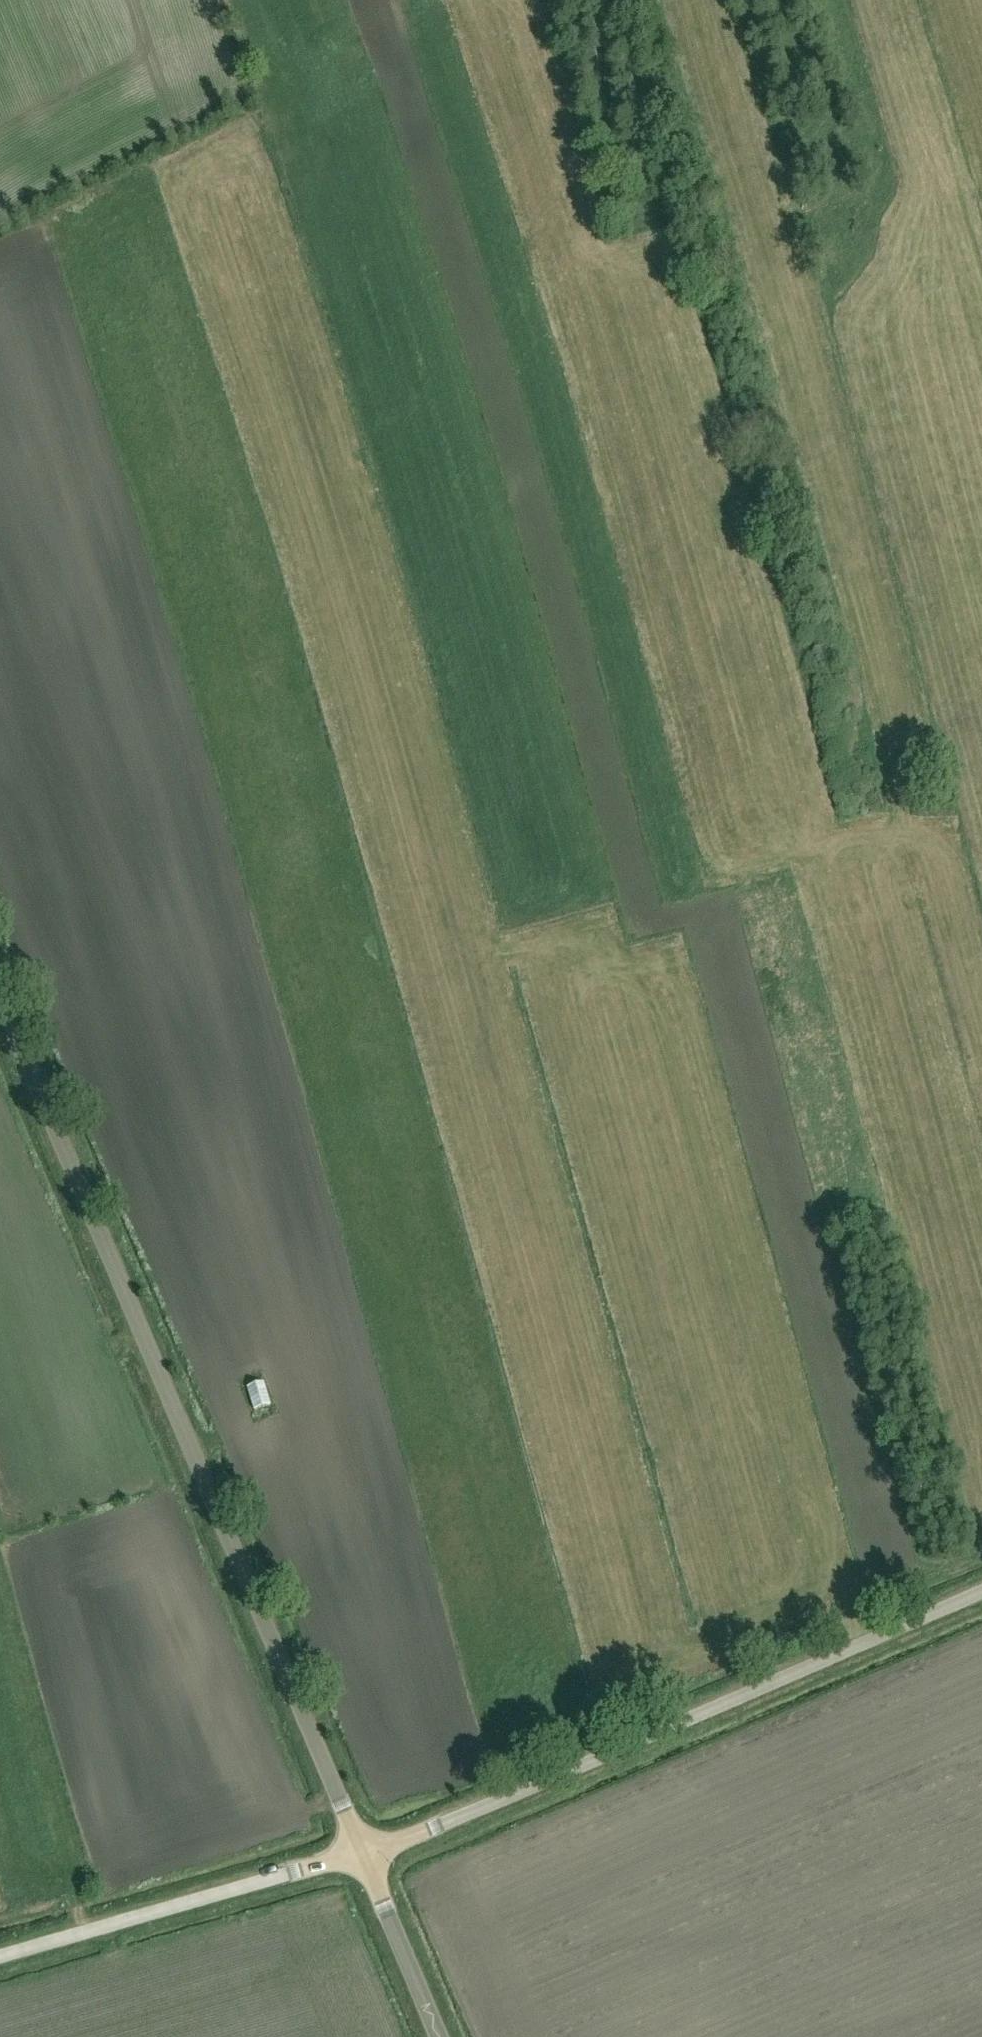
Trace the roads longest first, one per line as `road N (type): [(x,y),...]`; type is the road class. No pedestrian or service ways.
road 1 (unclassified): [(361,1854),(0,991)]
road 2 (unclassified): [(361,1854),(981,1588)]
road 3 (unclassified): [(0,1958),(361,1854)]
road 4 (unclassified): [(439,2036),(361,1854)]

